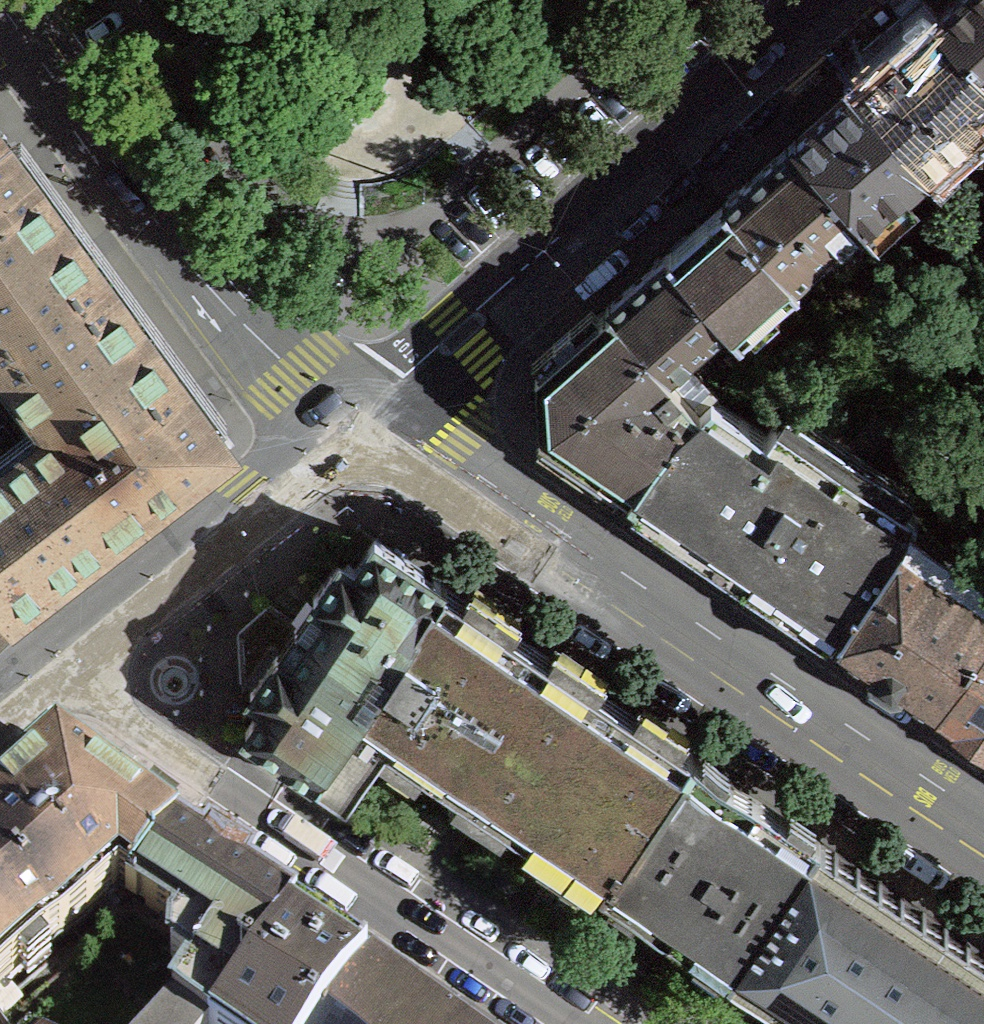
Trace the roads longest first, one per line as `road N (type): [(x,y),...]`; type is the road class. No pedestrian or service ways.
road 1 (tertiary): [(366,422),(983,849)]
road 2 (residential): [(572,1023),(50,667)]
road 3 (residential): [(819,0),(366,422)]
road 4 (tertiary): [(0,5),(187,263),(366,422)]
road 5 (residential): [(50,667),(366,422)]

